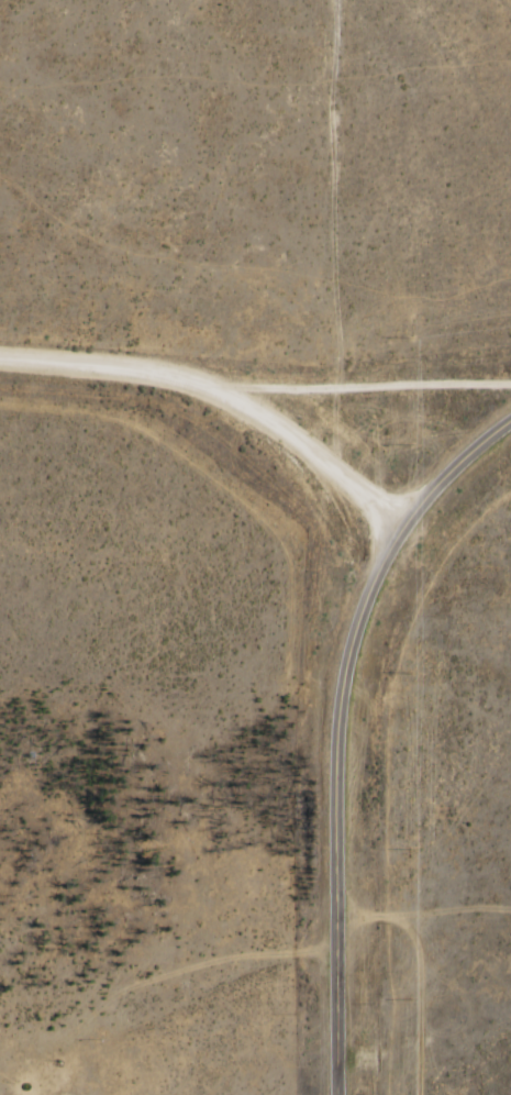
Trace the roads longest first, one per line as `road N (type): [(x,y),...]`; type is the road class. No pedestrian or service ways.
road 1 (secondary): [(345,1094),(346,711),(354,667),(409,527),(510,433)]
road 2 (residential): [(396,0),(414,52),(409,527)]
road 3 (residential): [(0,367),(203,390),(409,527)]
road 4 (residential): [(0,1002),(48,1009),(130,997),(241,965),(344,960)]

